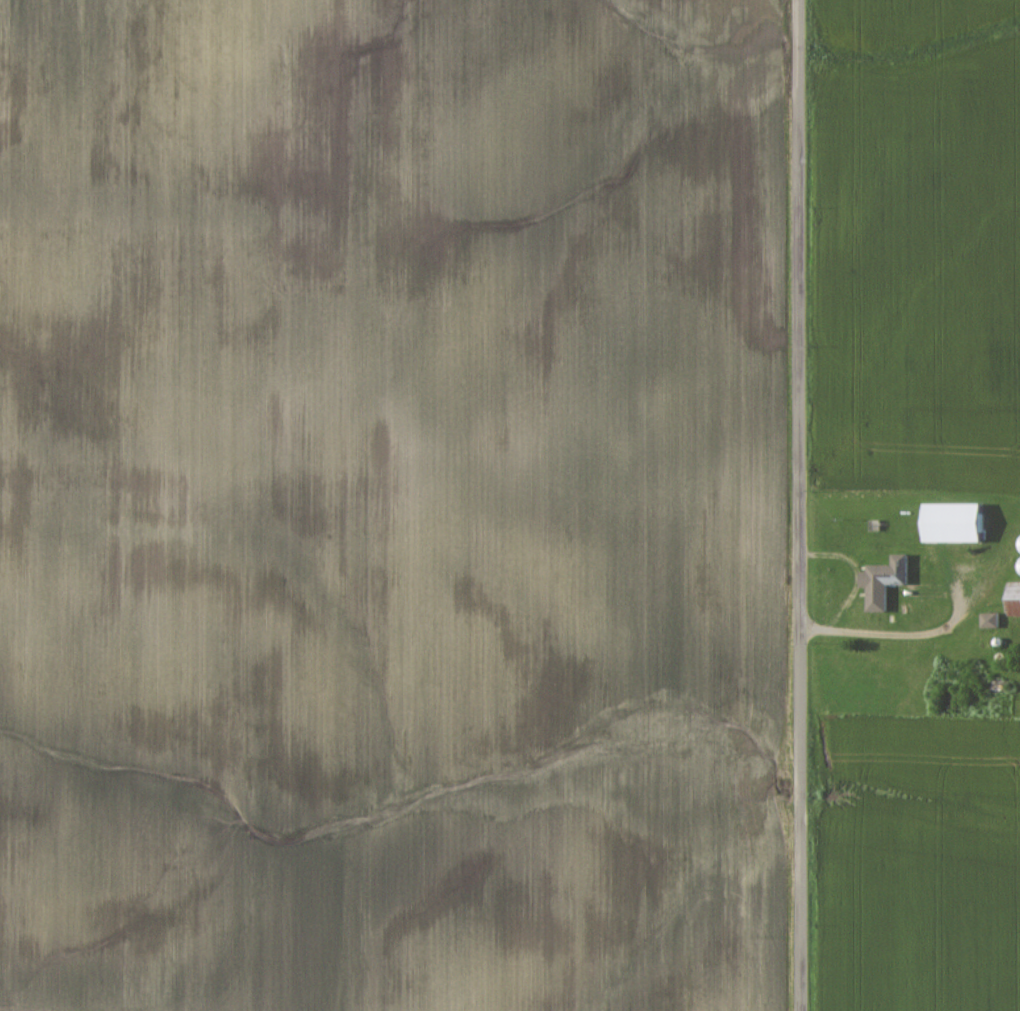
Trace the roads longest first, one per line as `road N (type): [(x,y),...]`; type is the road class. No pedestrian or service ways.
road 1 (residential): [(802,1010),(802,0)]

